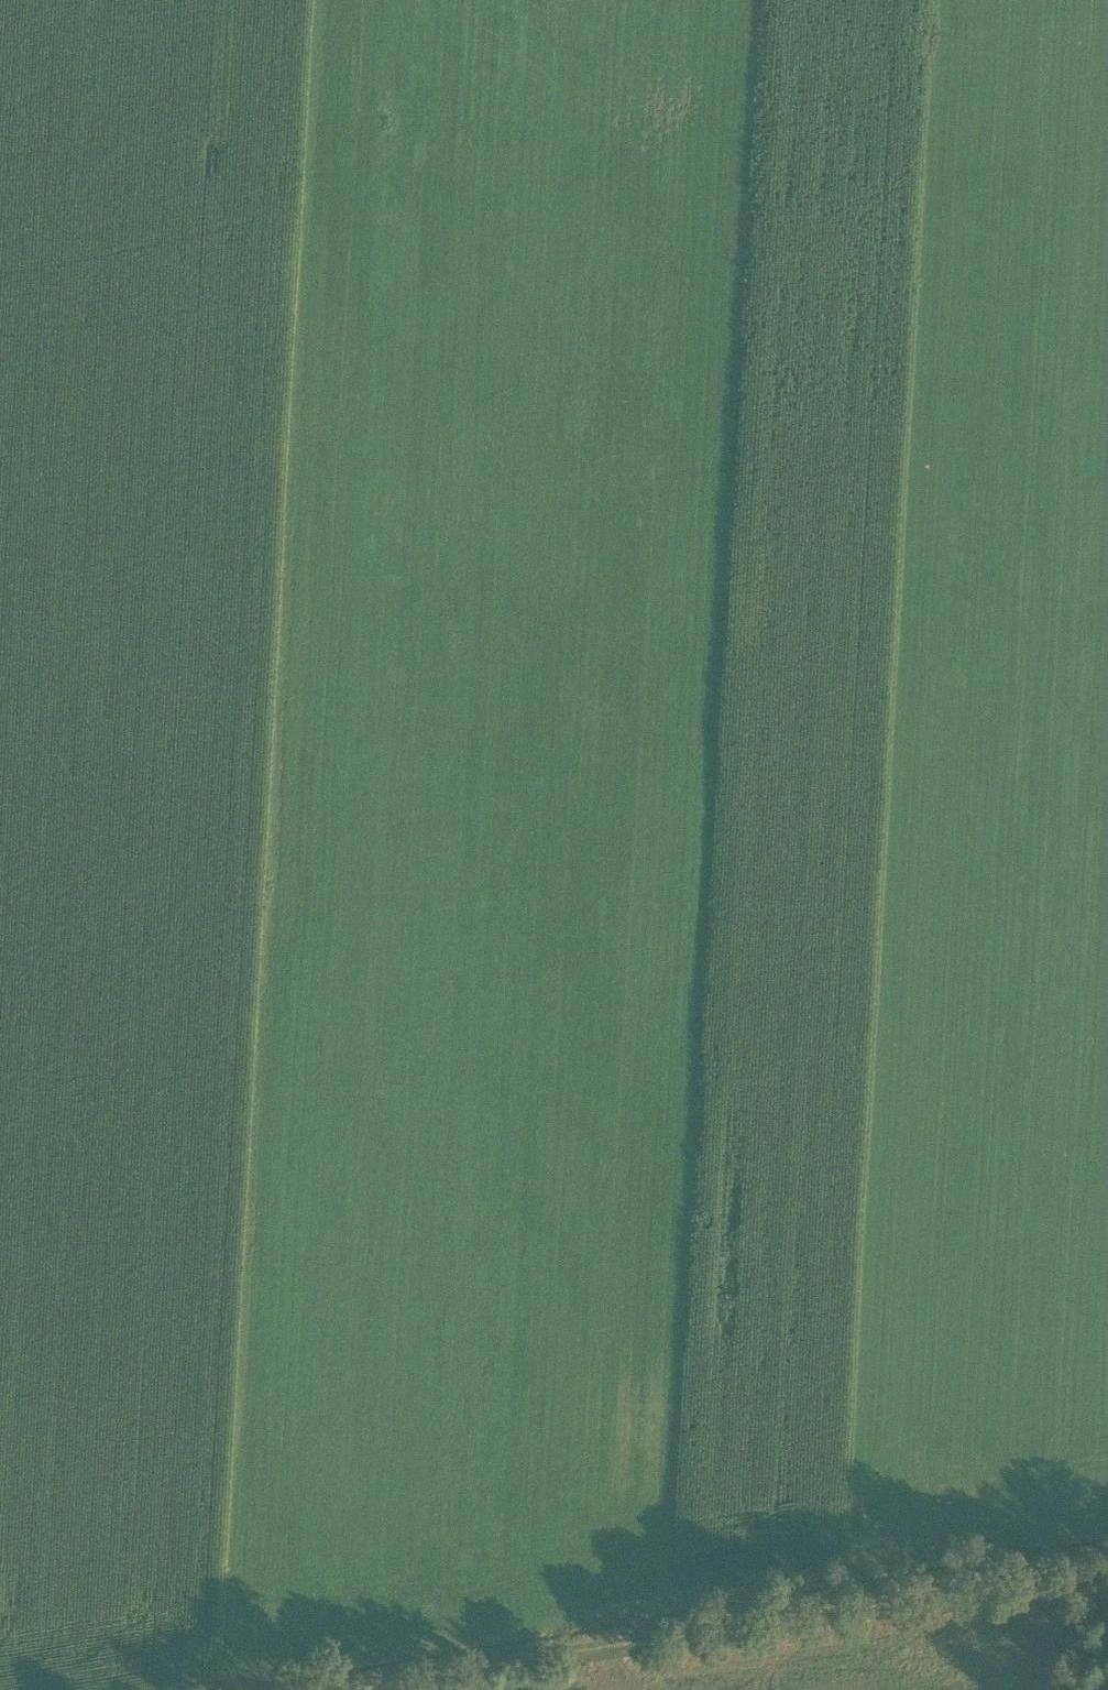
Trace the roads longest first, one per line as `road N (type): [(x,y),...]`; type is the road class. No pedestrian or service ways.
road 1 (track): [(1107,1555),(335,1689)]

